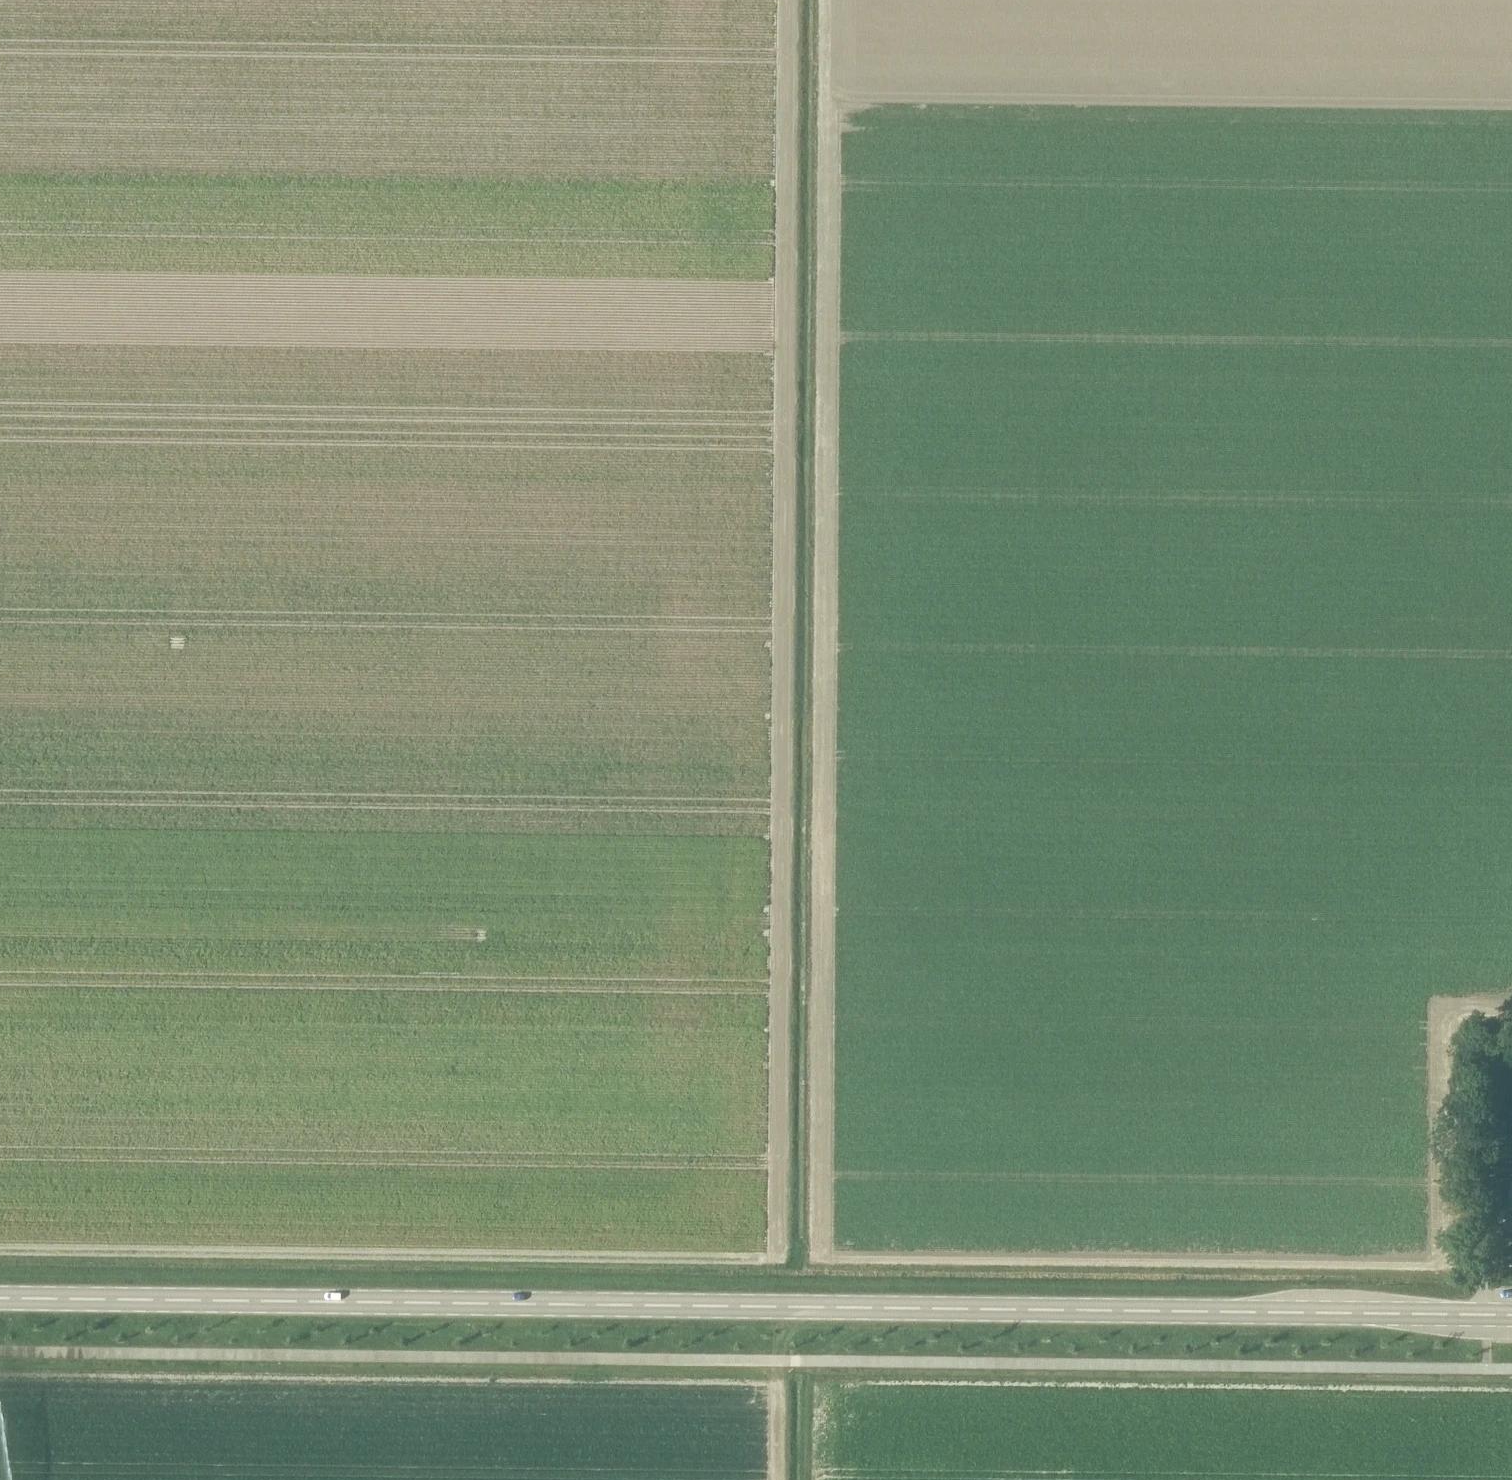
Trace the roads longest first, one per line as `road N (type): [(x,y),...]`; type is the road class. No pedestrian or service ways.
road 1 (secondary): [(1511,1314),(0,1297)]

